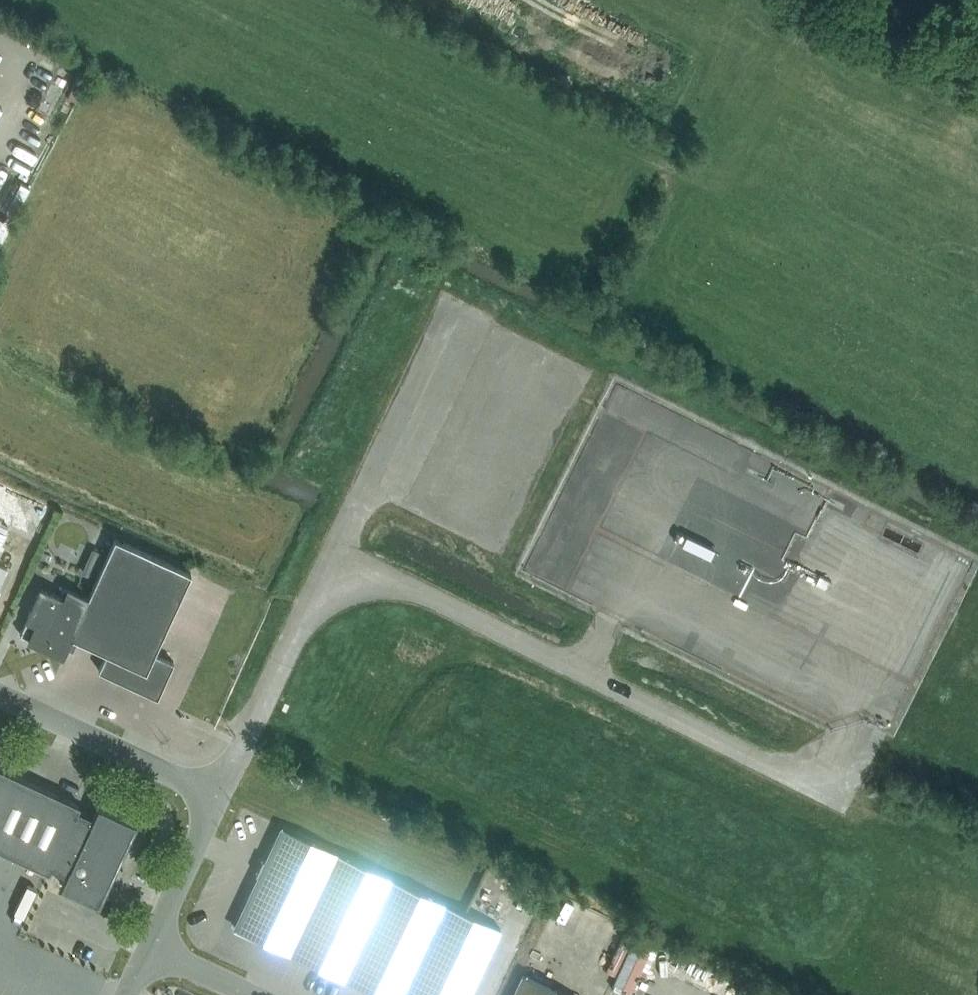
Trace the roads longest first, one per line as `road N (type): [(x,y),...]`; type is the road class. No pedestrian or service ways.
road 1 (unclassified): [(152,947),(217,795),(0,693)]

